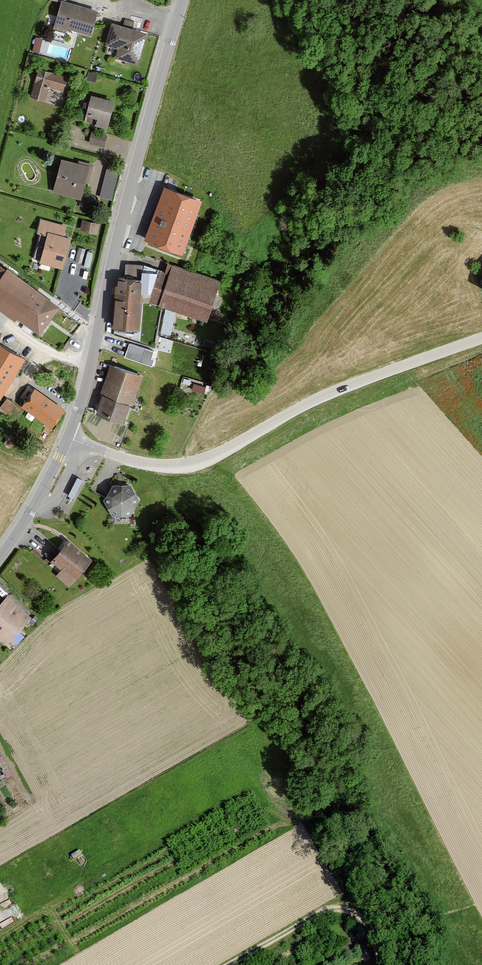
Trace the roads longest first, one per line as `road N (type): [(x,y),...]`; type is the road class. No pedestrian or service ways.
road 1 (tertiary): [(67,437),(181,0)]
road 2 (unclassified): [(481,338),(333,391),(195,463),(153,464),(67,437)]
road 3 (track): [(230,964),(334,907),(364,921),(379,964)]
road 4 (tertiary): [(0,556),(67,437)]

